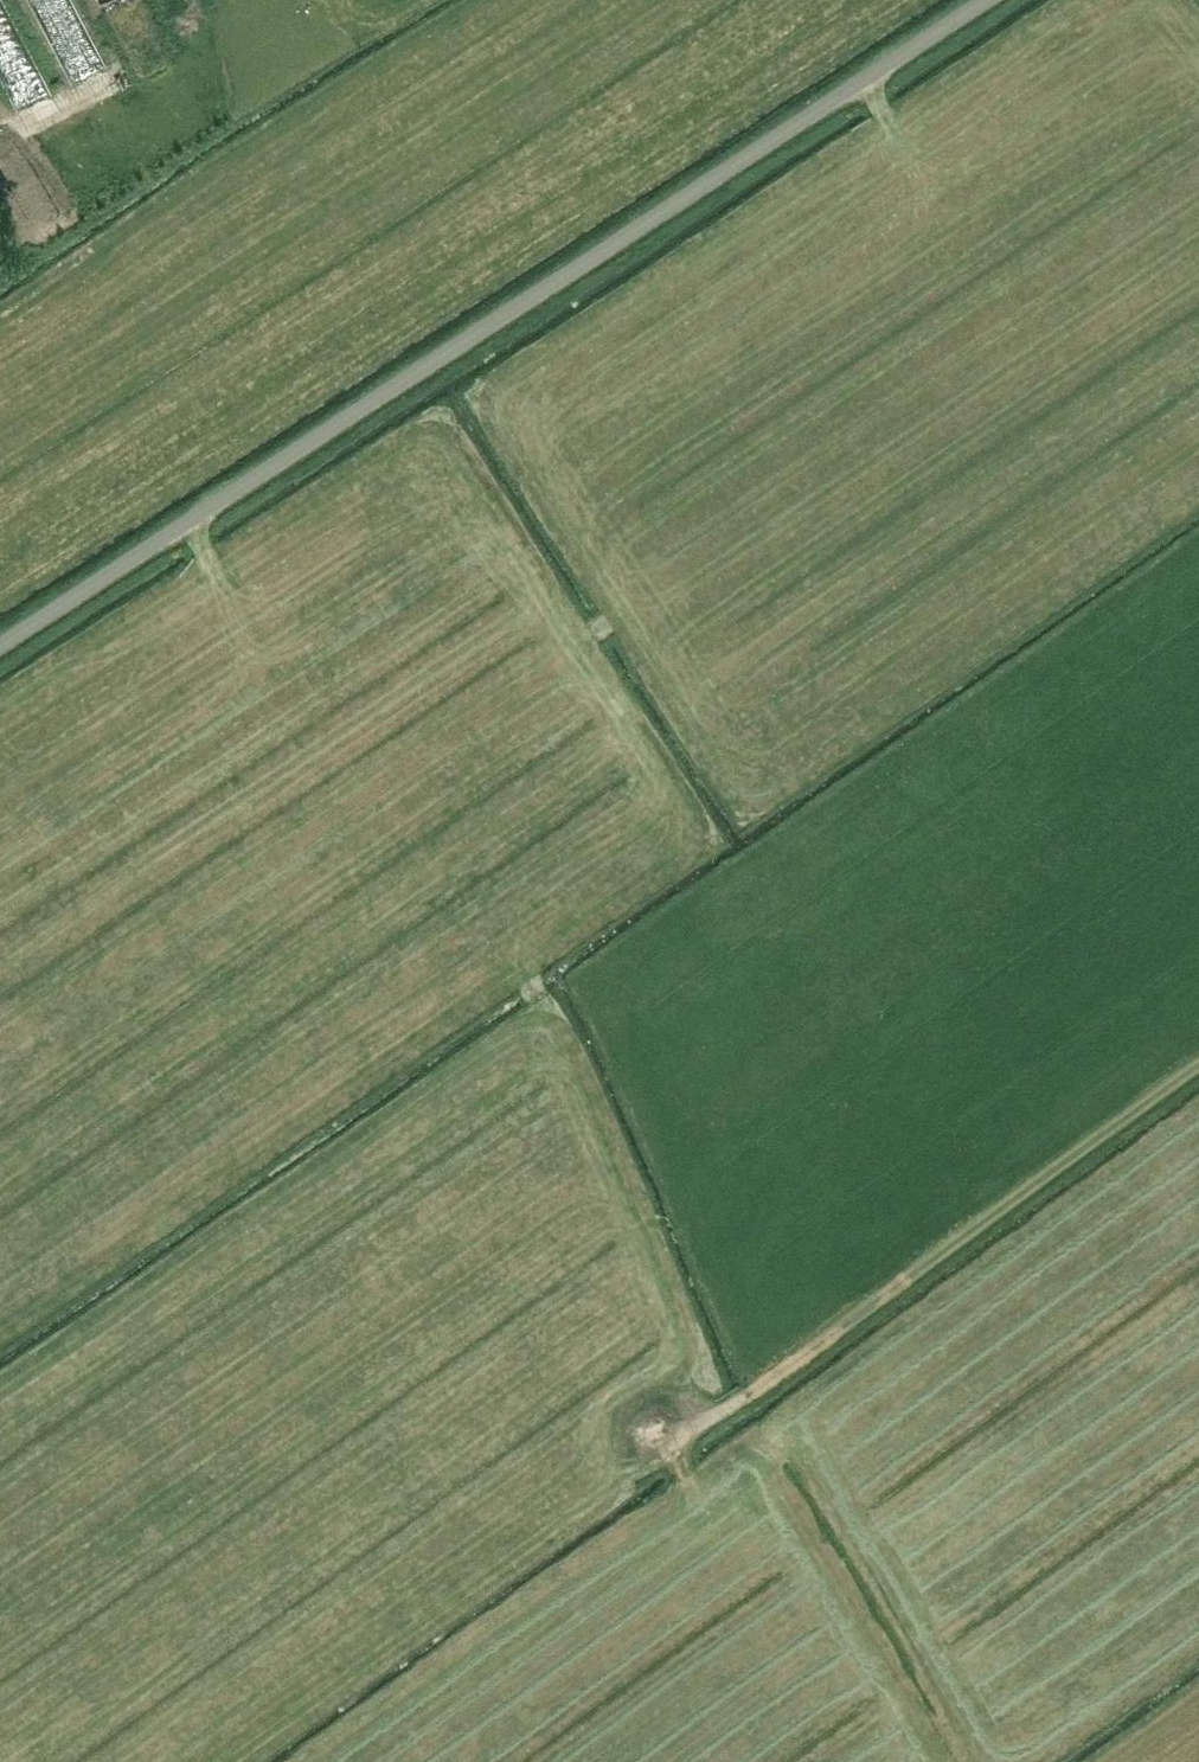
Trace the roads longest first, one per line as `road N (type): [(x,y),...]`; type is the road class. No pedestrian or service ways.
road 1 (unclassified): [(0,642),(987,0)]

